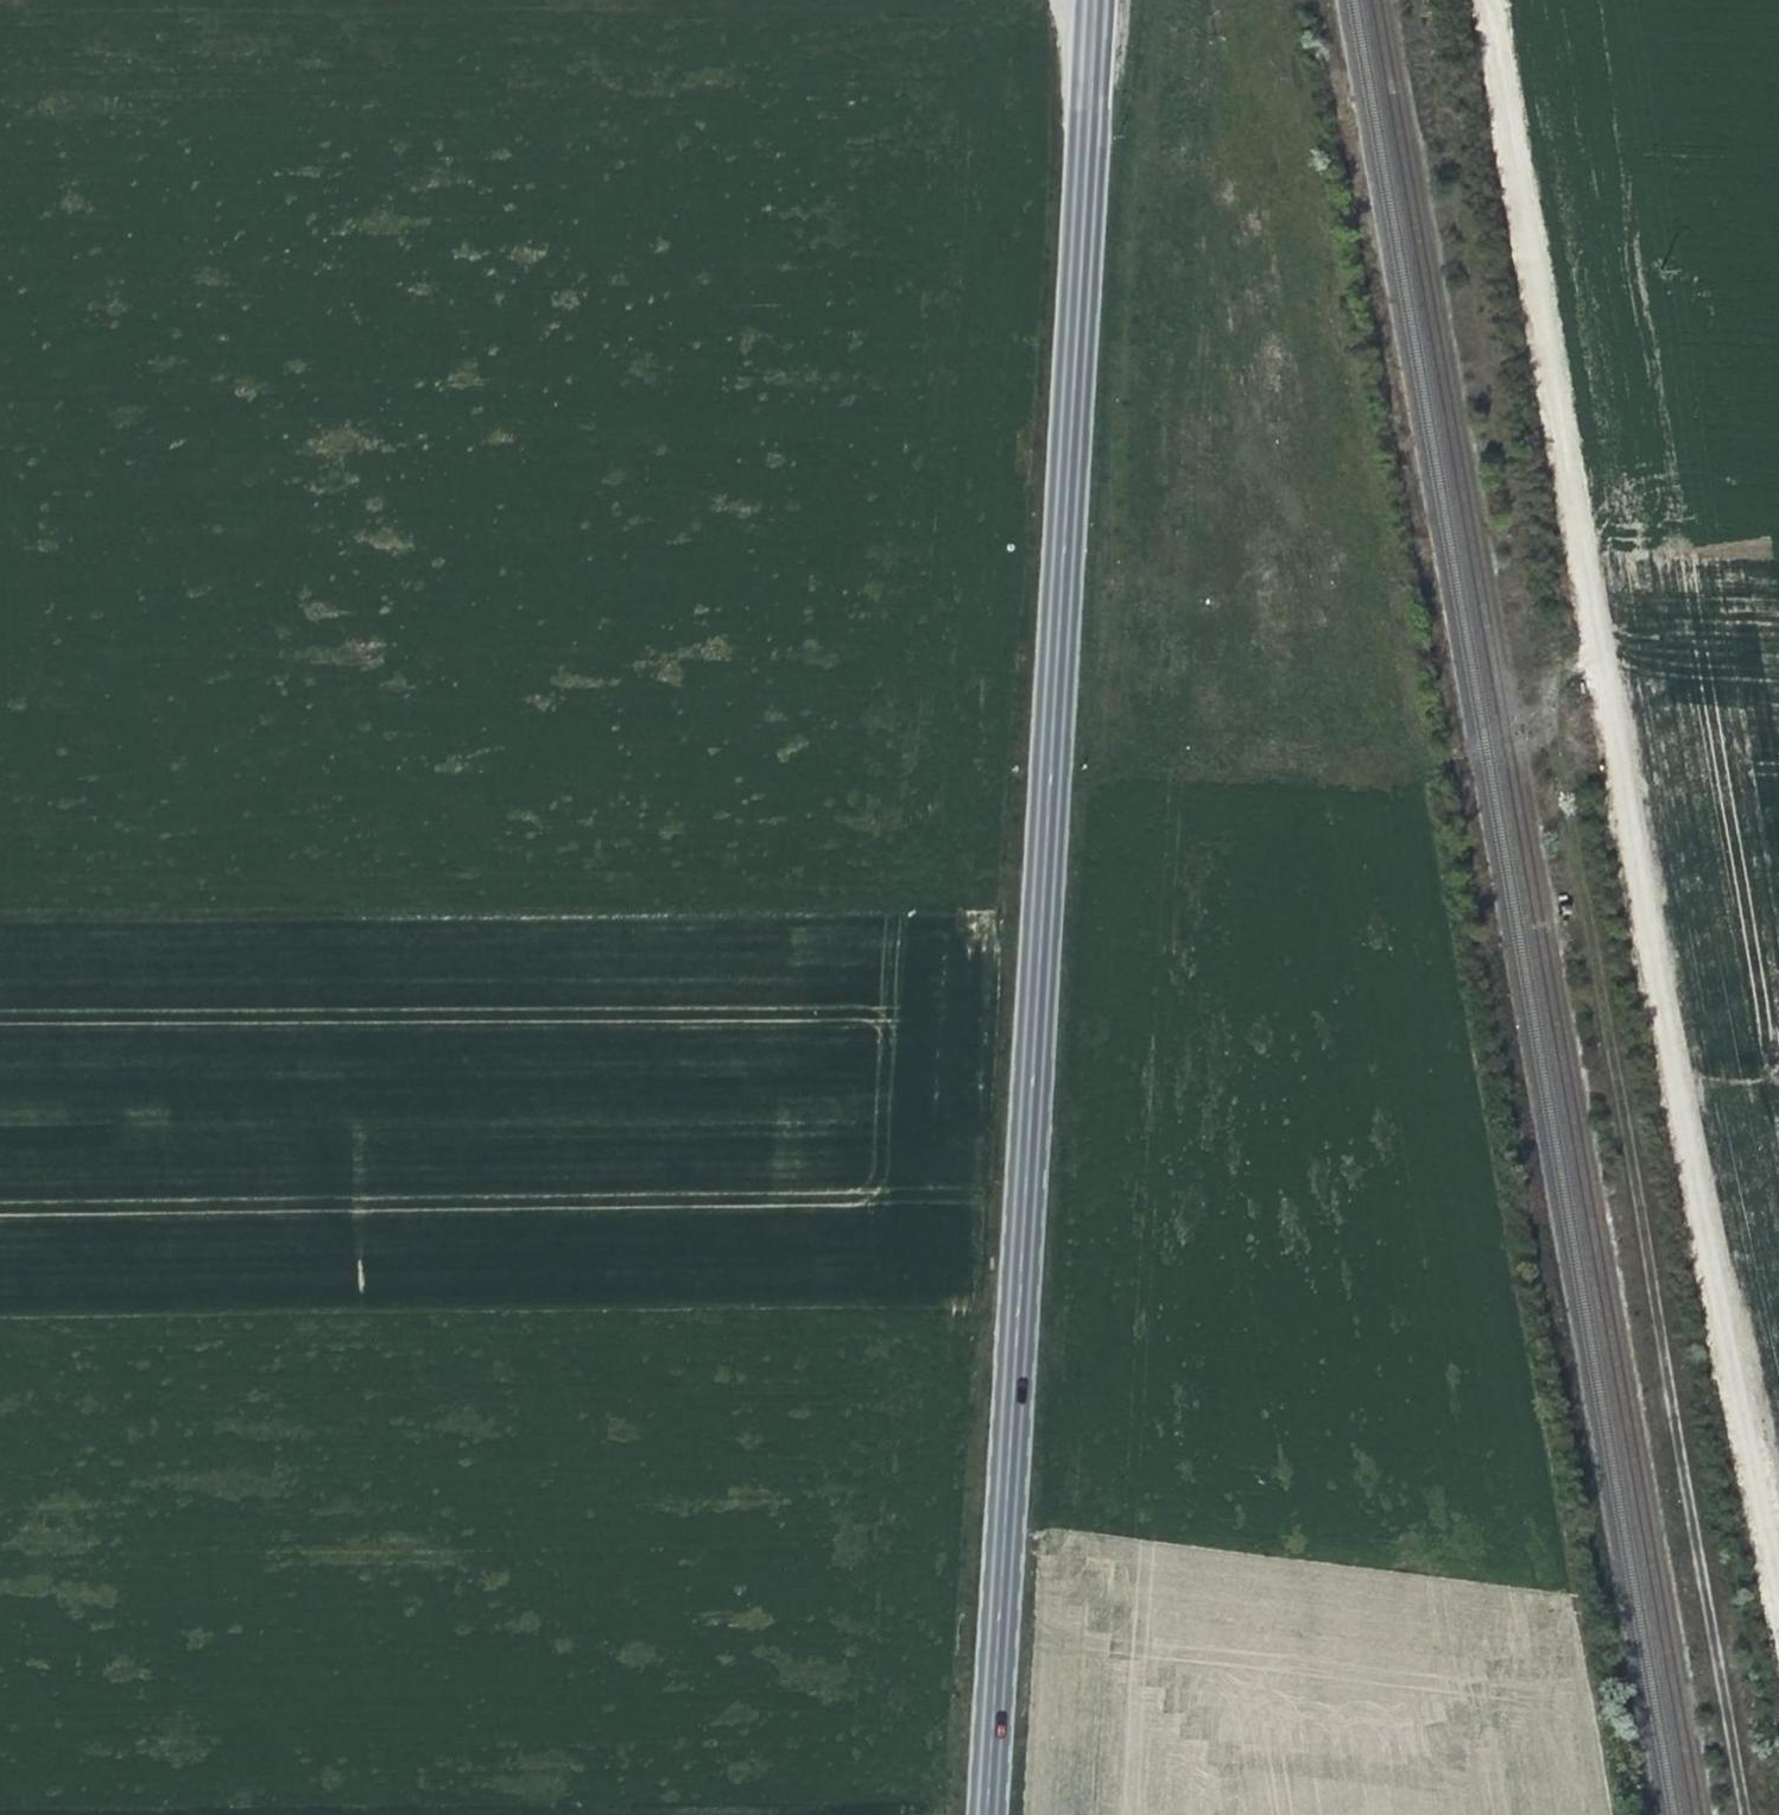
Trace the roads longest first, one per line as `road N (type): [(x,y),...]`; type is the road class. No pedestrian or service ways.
road 1 (primary): [(988,1814),(1098,0)]
road 2 (track): [(1478,0),(1778,1567)]

